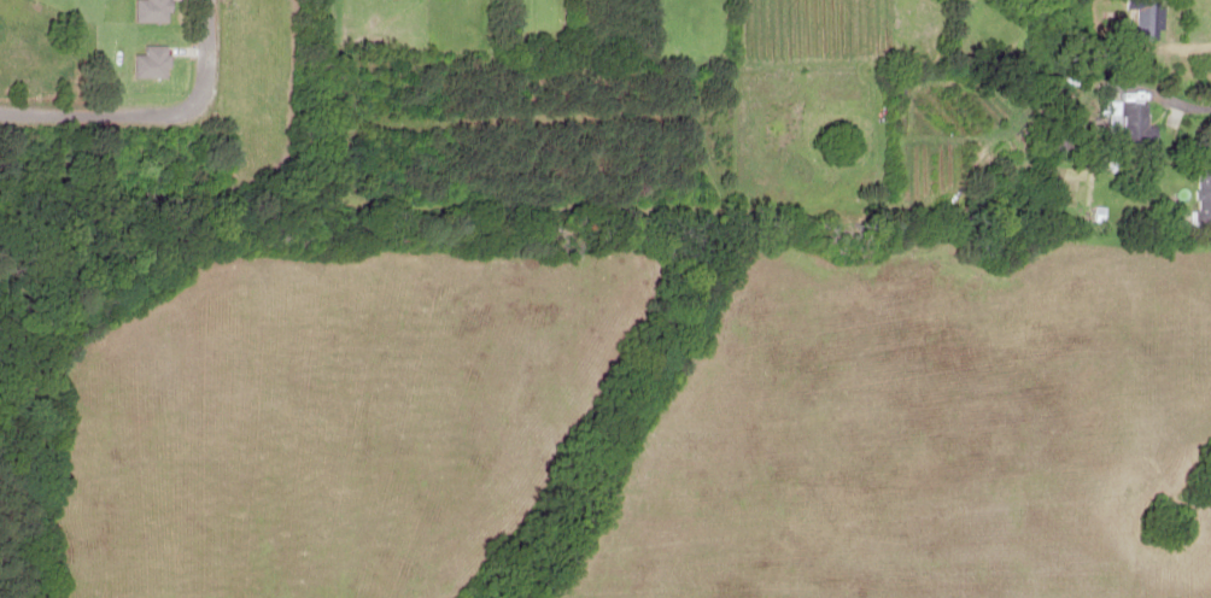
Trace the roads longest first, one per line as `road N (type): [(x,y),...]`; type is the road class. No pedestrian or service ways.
road 1 (residential): [(0,113),(156,118),(182,111),(205,82),(204,0)]

